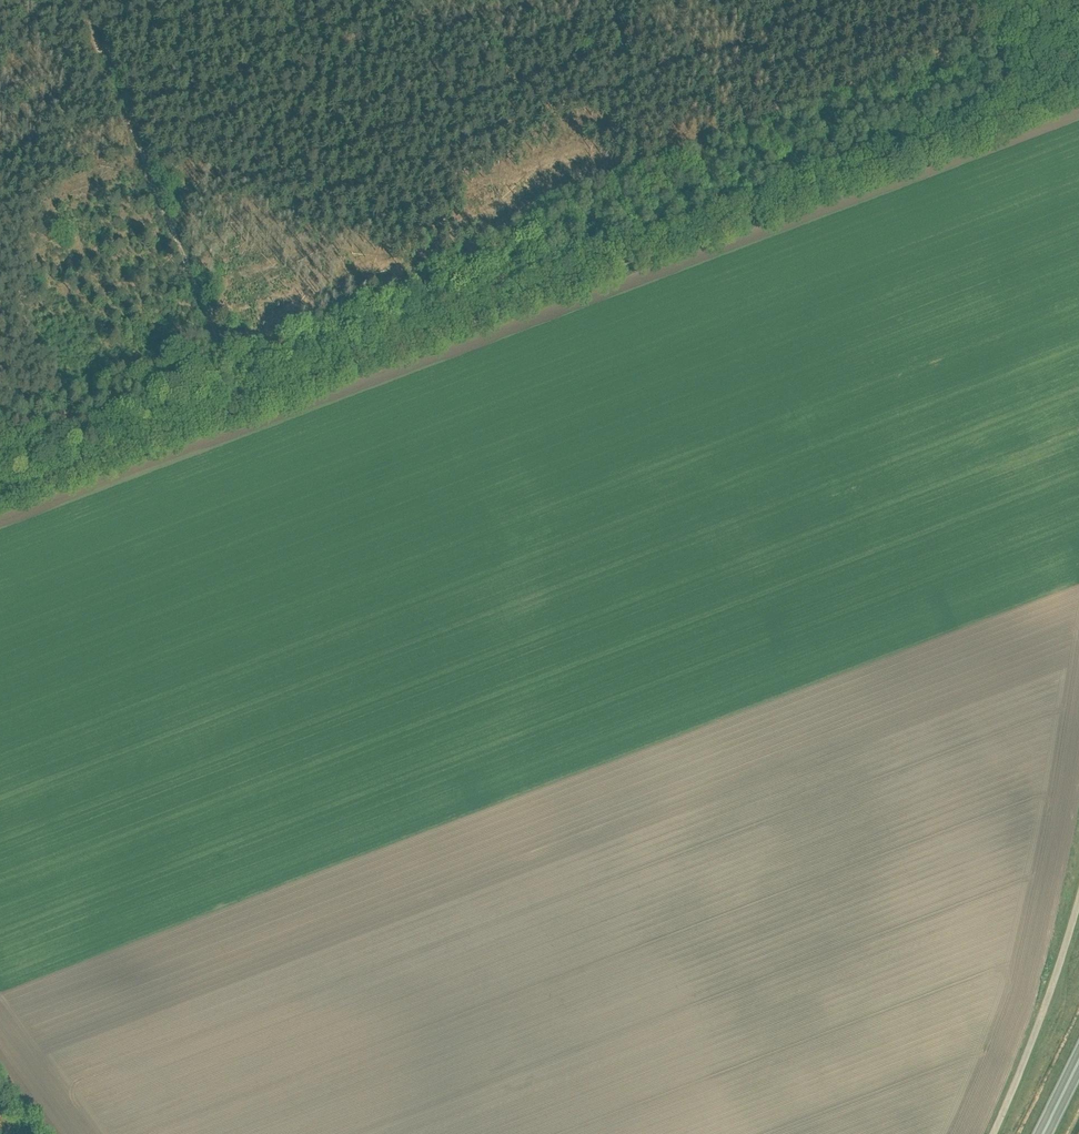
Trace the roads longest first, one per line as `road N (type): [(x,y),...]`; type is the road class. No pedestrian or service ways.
road 1 (track): [(76,0),(245,409)]
road 2 (unclassified): [(993,1133),(1078,897)]

